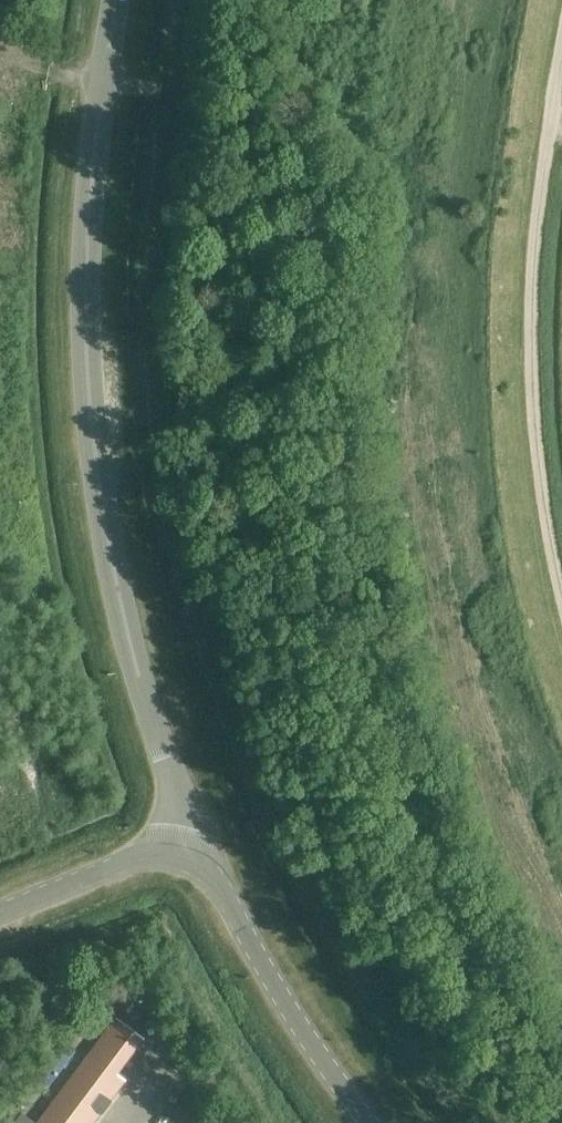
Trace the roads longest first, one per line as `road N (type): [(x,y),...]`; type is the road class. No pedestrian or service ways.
road 1 (tertiary): [(175,854),(183,826),(134,670),(90,446),(90,208),(120,0)]
road 2 (unclassified): [(561,582),(535,414),(533,312),(561,79)]
road 3 (tertiary): [(379,1122),(325,1069),(219,885),(175,854)]
road 4 (tertiary): [(0,915),(126,862),(175,854)]

